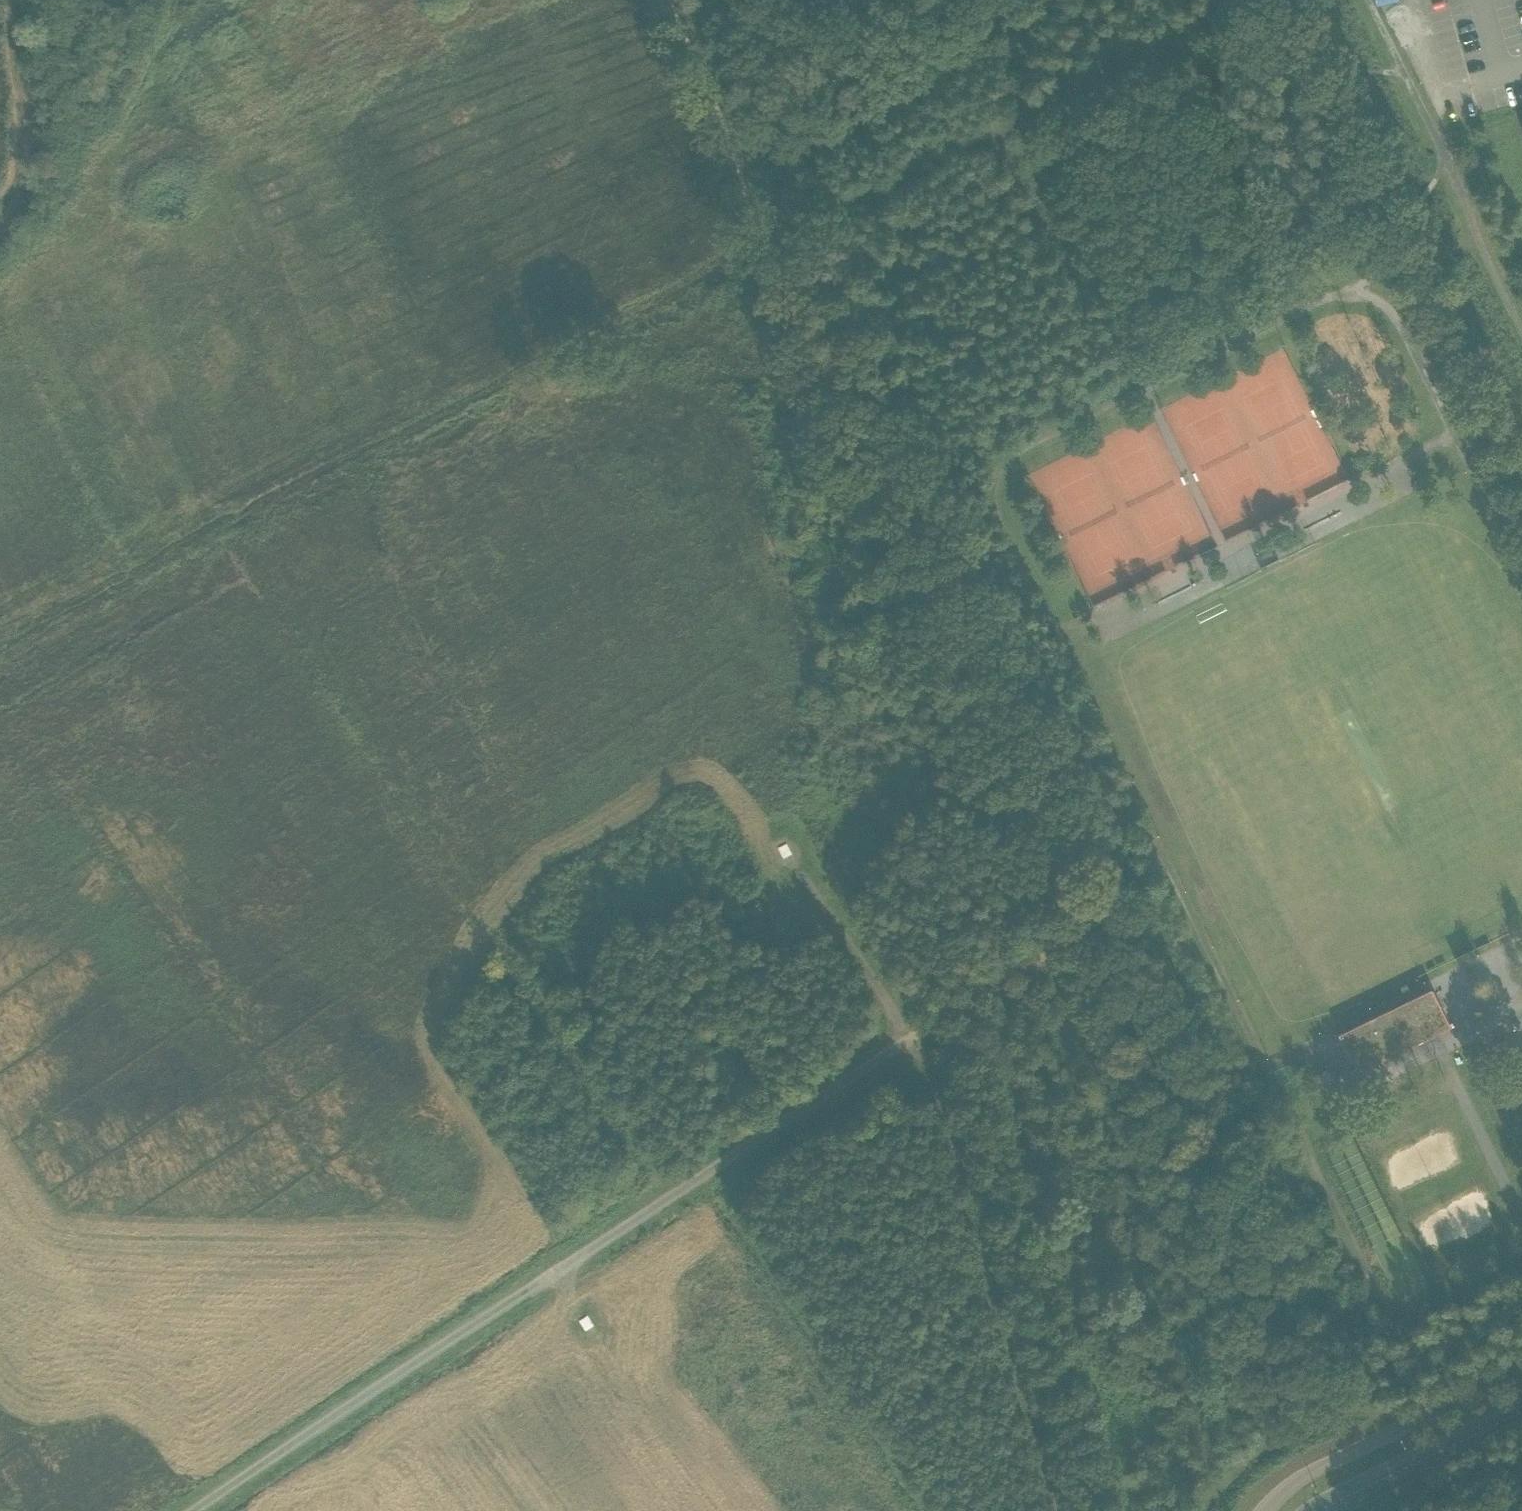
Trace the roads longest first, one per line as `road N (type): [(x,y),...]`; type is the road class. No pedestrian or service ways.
road 1 (track): [(202,1510),(916,1042),(1066,929),(1067,914),(754,247),(660,0)]
road 2 (track): [(1056,1510),(916,1042)]
road 3 (tertiary): [(1521,1372),(1333,1462),(1269,1510)]
road 4 (tertiary): [(1327,1510),(1521,1406)]

